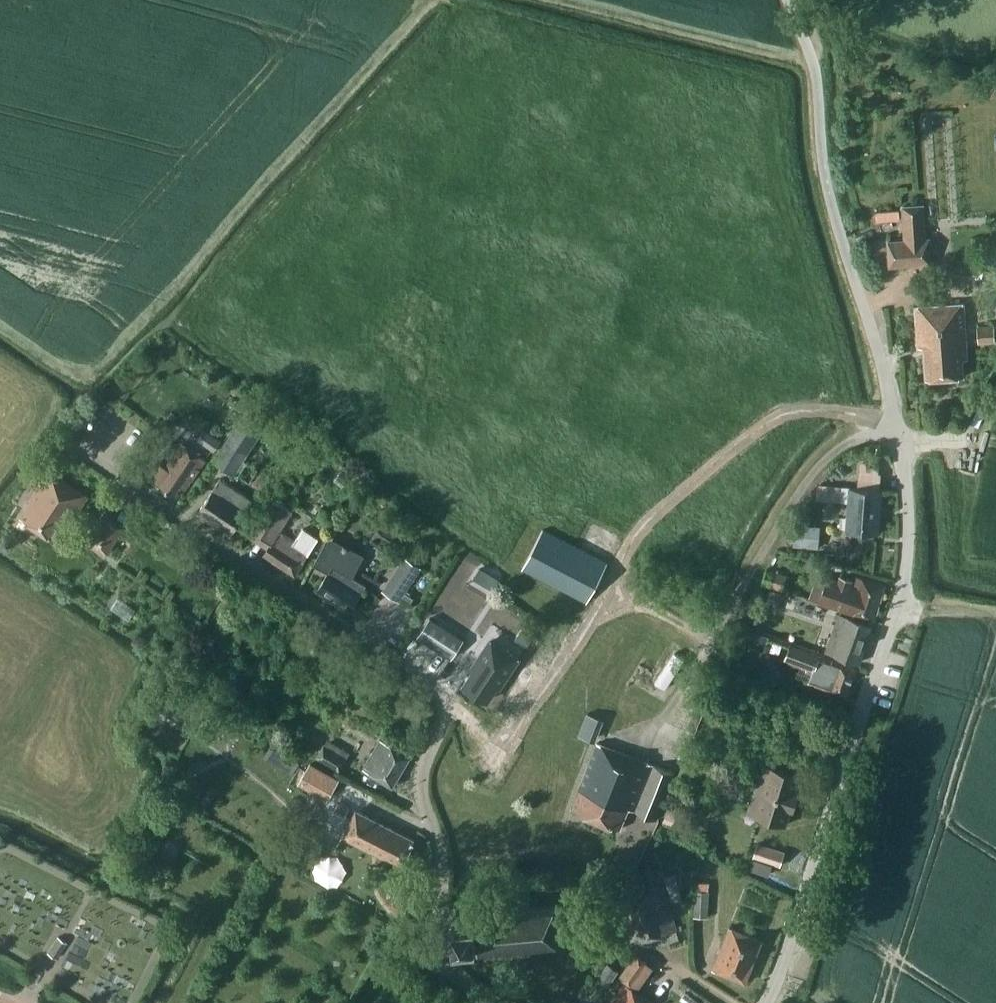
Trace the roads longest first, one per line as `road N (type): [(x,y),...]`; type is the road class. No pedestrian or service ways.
road 1 (unclassified): [(765,1002),(903,604),(909,557),(906,470),(891,385),(842,237),(808,48),(788,0)]
road 2 (residential): [(497,1002),(453,968),(443,939),(438,841),(422,790),(451,699),(72,444)]

